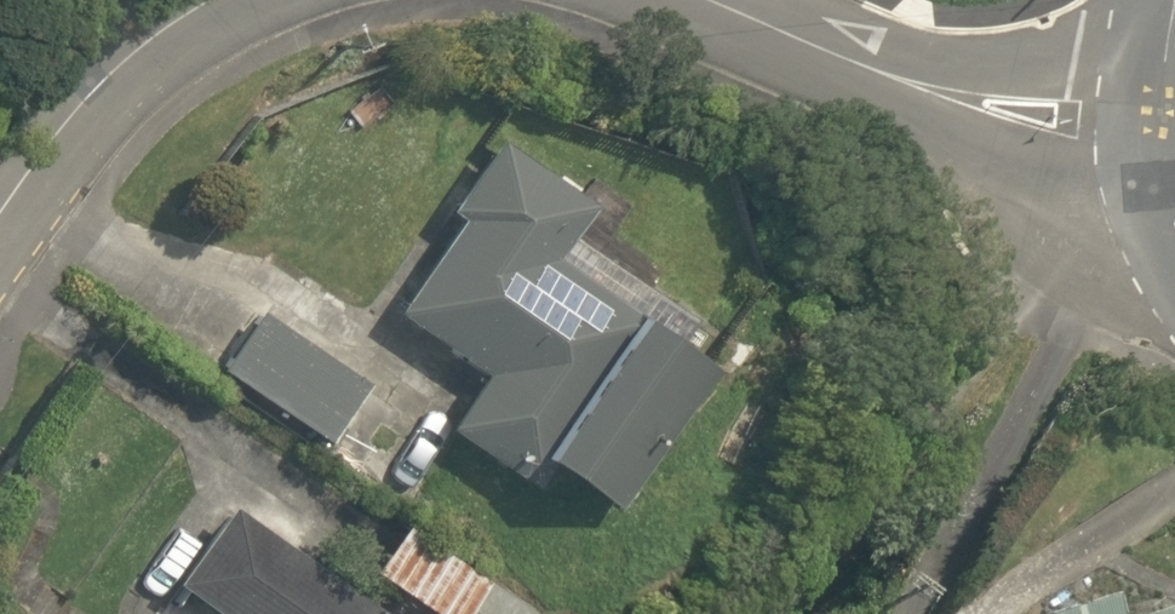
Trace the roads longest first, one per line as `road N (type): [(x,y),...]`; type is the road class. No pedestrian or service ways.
road 1 (residential): [(708,0),(1164,172)]
road 2 (residential): [(0,226),(98,96),(183,19),(220,0)]

